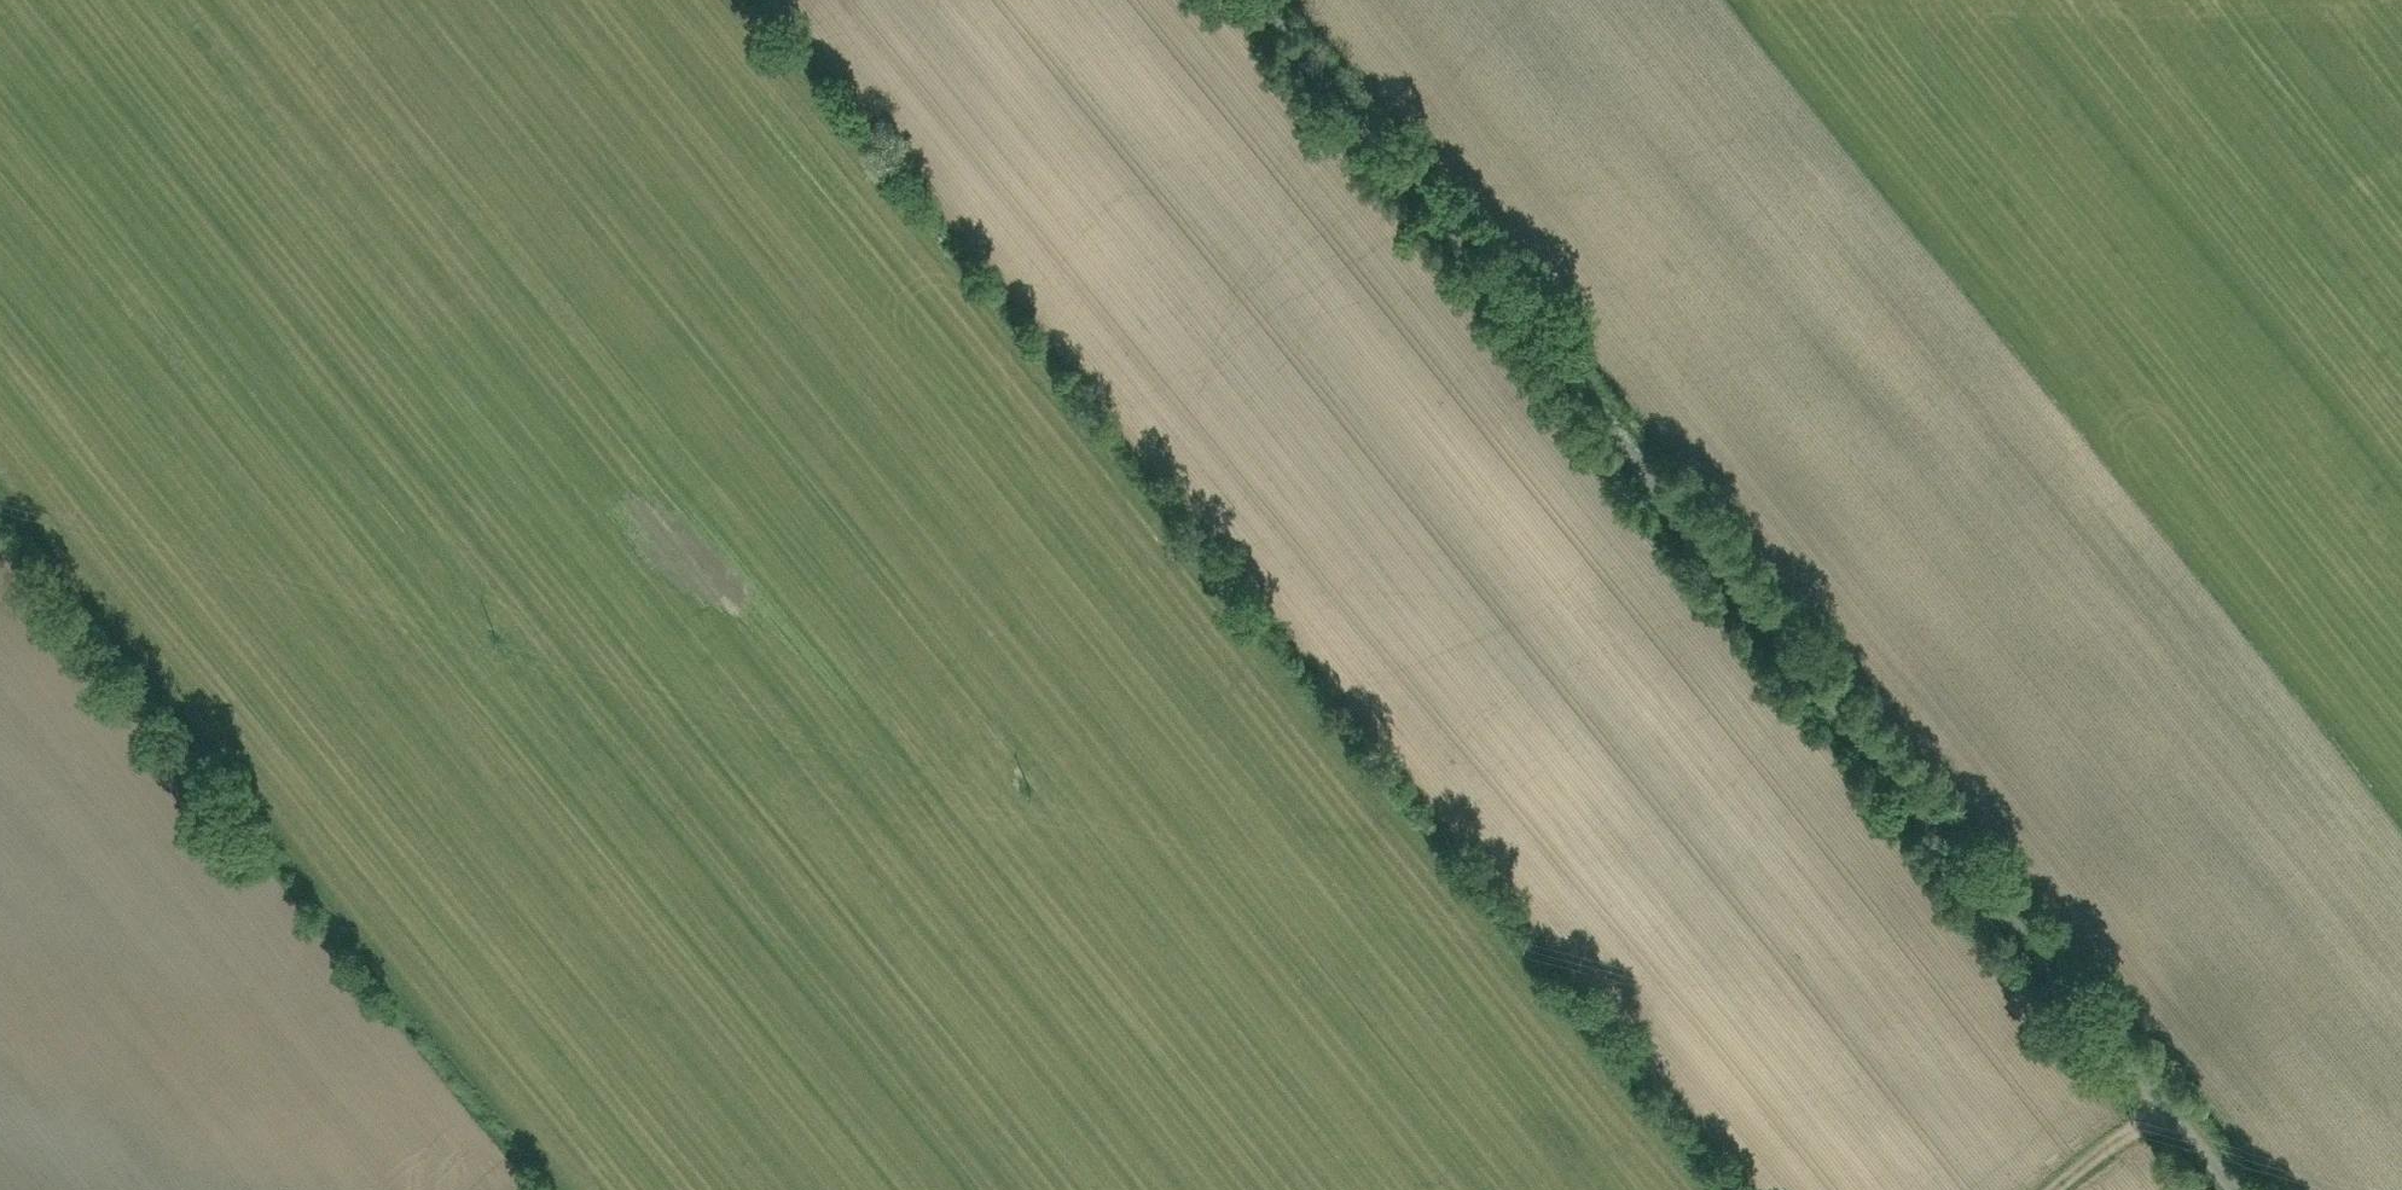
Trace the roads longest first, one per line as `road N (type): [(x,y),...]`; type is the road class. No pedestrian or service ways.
road 1 (residential): [(2234,1189),(1264,0)]

